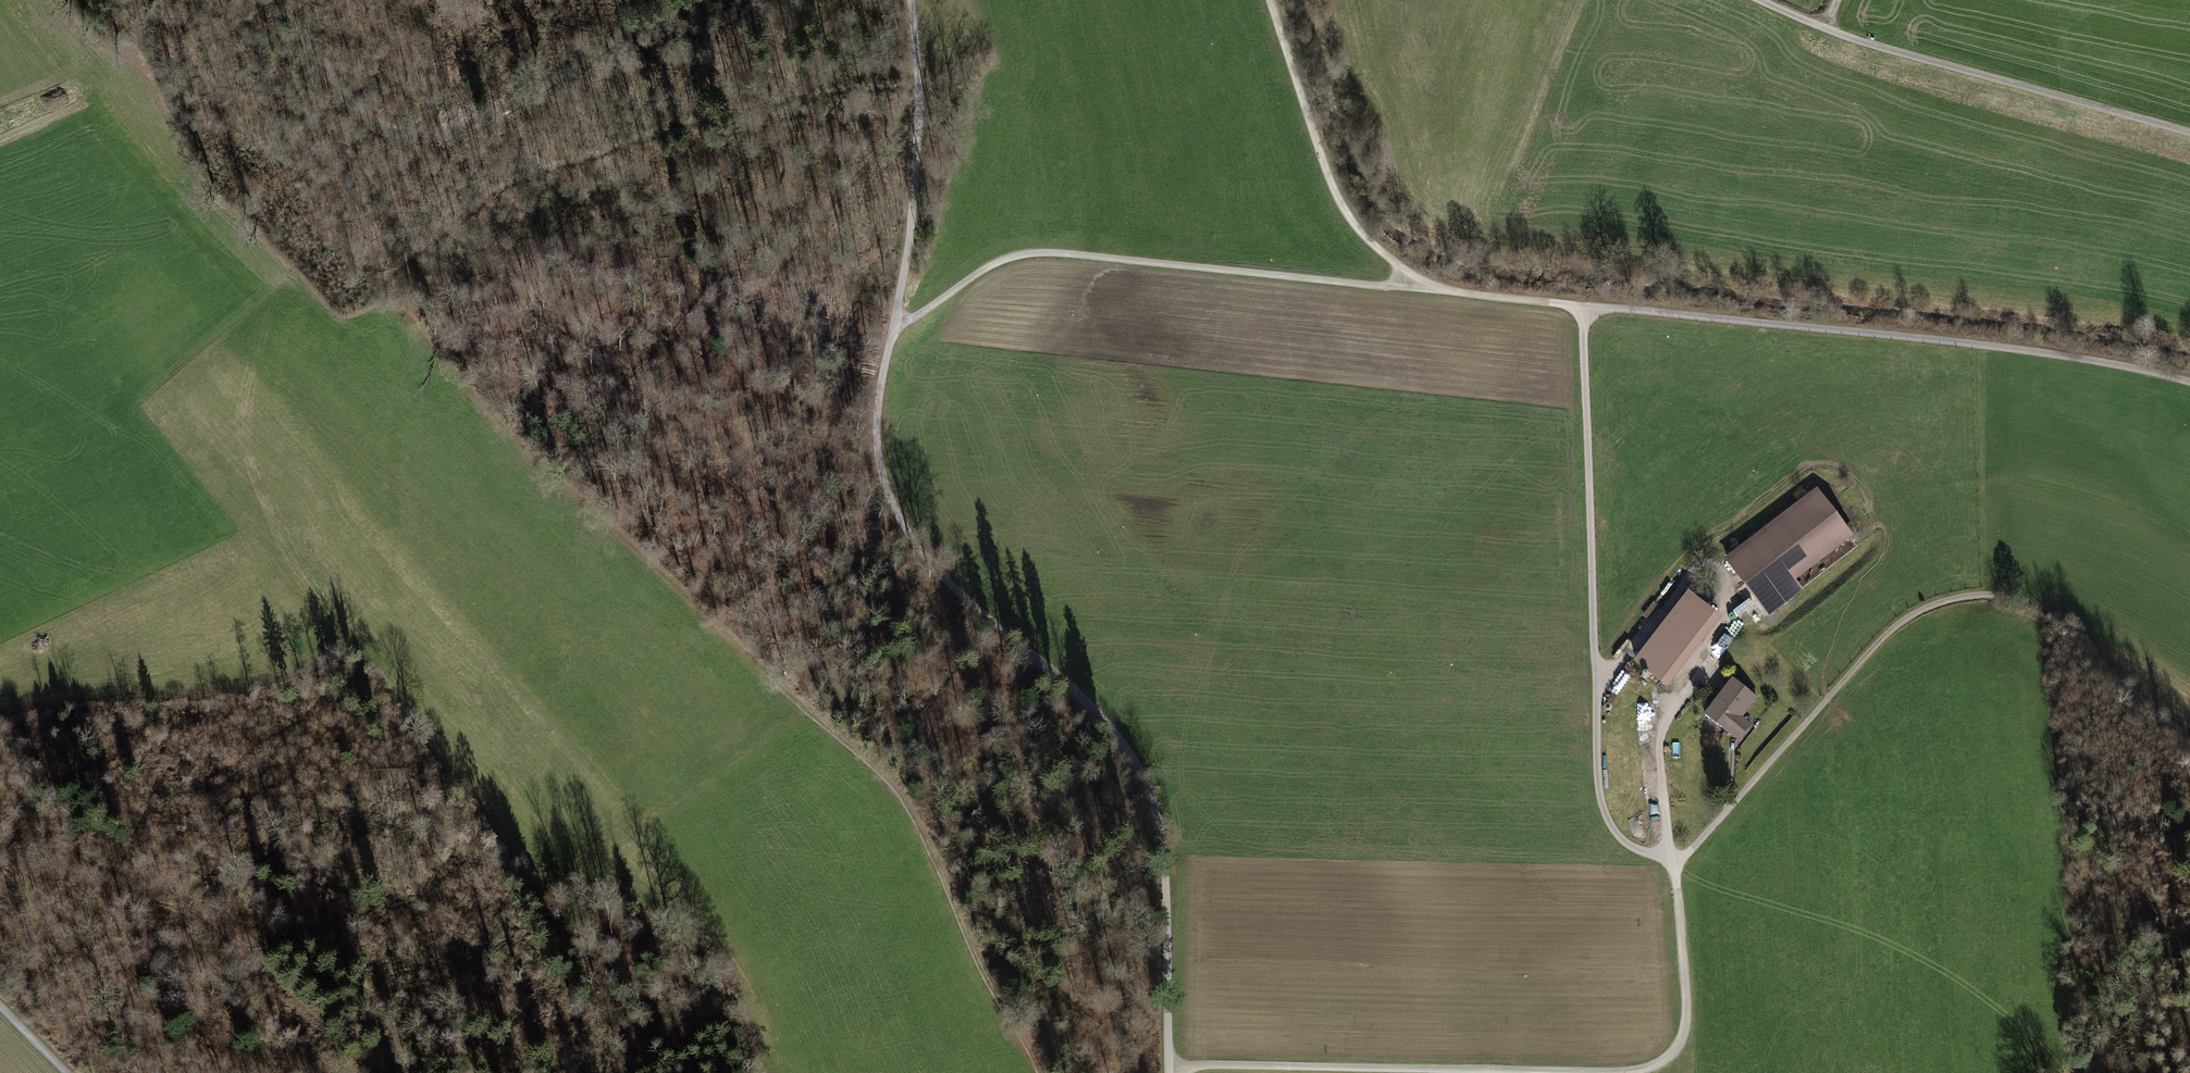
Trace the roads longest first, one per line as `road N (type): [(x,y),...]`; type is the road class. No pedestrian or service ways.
road 1 (unclassified): [(1166,1072),(1160,893),(1138,800),(1087,723),(944,584),(898,524),(877,469),(875,416),(909,251),(919,91),(909,0)]
road 2 (track): [(1037,1072),(977,964),(907,802),(491,418),(413,325),(396,313),(351,325),(325,311)]
road 3 (track): [(1166,1064),(1643,1071),(1671,1055),(1684,1028),(1677,865)]
road 4 (track): [(1677,865),(1877,643),(1952,598),(2013,595),(2071,623),(2136,697),(2189,734)]
road 5 (track): [(1583,307),(1979,345),(2189,381)]
road 6 (track): [(1583,307),(1597,778),(1613,831),(1629,846),(1677,865)]
road 7 (track): [(896,327),(982,268),(1047,252),(1421,288)]
road 8 (track): [(284,0),(354,109),(392,134),(469,126),(535,99),(680,0)]
road 9 (track): [(2189,131),(1874,42),(1767,0)]
road 10 (track): [(353,1072),(287,982),(205,920),(162,902),(0,877)]
road 11 (track): [(1267,0),(1334,193),(1351,222),(1421,288)]
road 12 (track): [(1421,288),(1583,307)]

